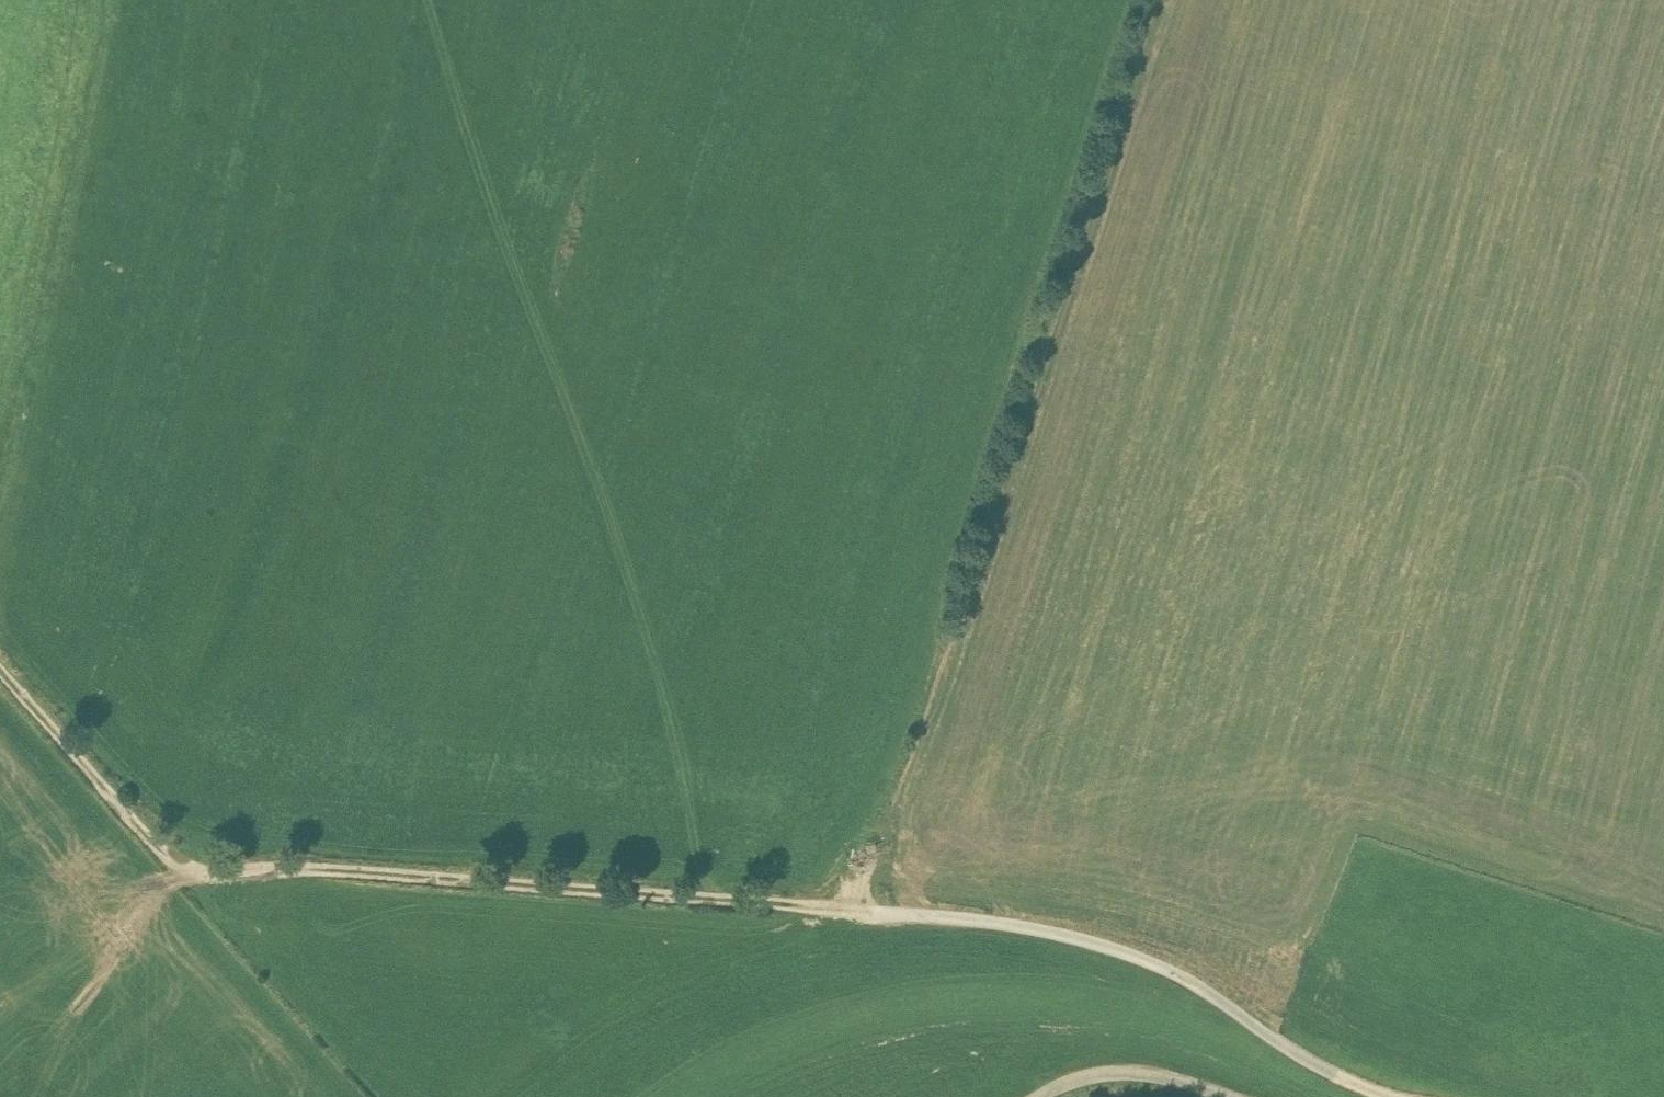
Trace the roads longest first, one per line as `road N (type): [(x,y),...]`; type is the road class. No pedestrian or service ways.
road 1 (track): [(1179,970),(1129,949),(1000,922),(257,865),(189,868),(145,835),(0,671)]
road 2 (track): [(1179,970),(1351,1079),(1423,1096)]
road 3 (unclassified): [(1042,1096),(1097,1074),(1151,1077),(1219,1096)]

